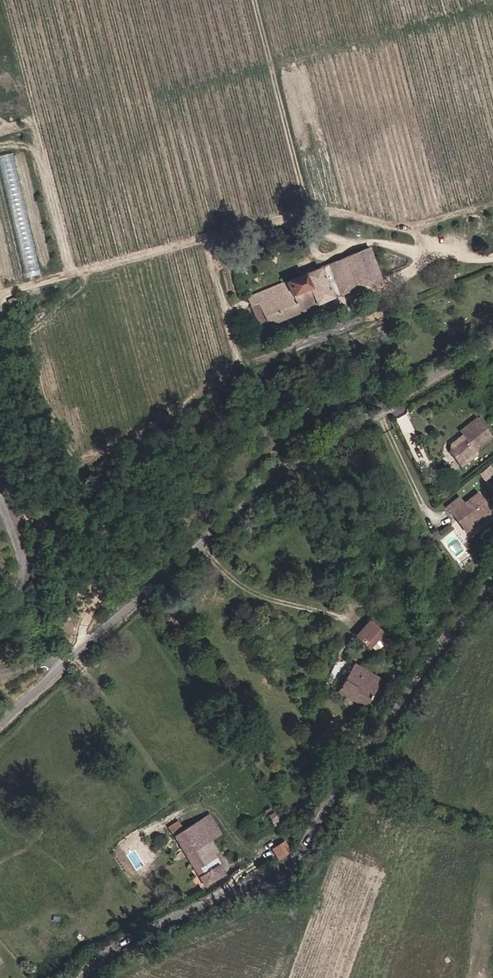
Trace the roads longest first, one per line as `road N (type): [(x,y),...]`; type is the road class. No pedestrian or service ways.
road 1 (residential): [(0,725),(284,470),(492,343)]
road 2 (residential): [(83,977),(153,924),(239,892),(306,848),(456,619),(492,580)]

